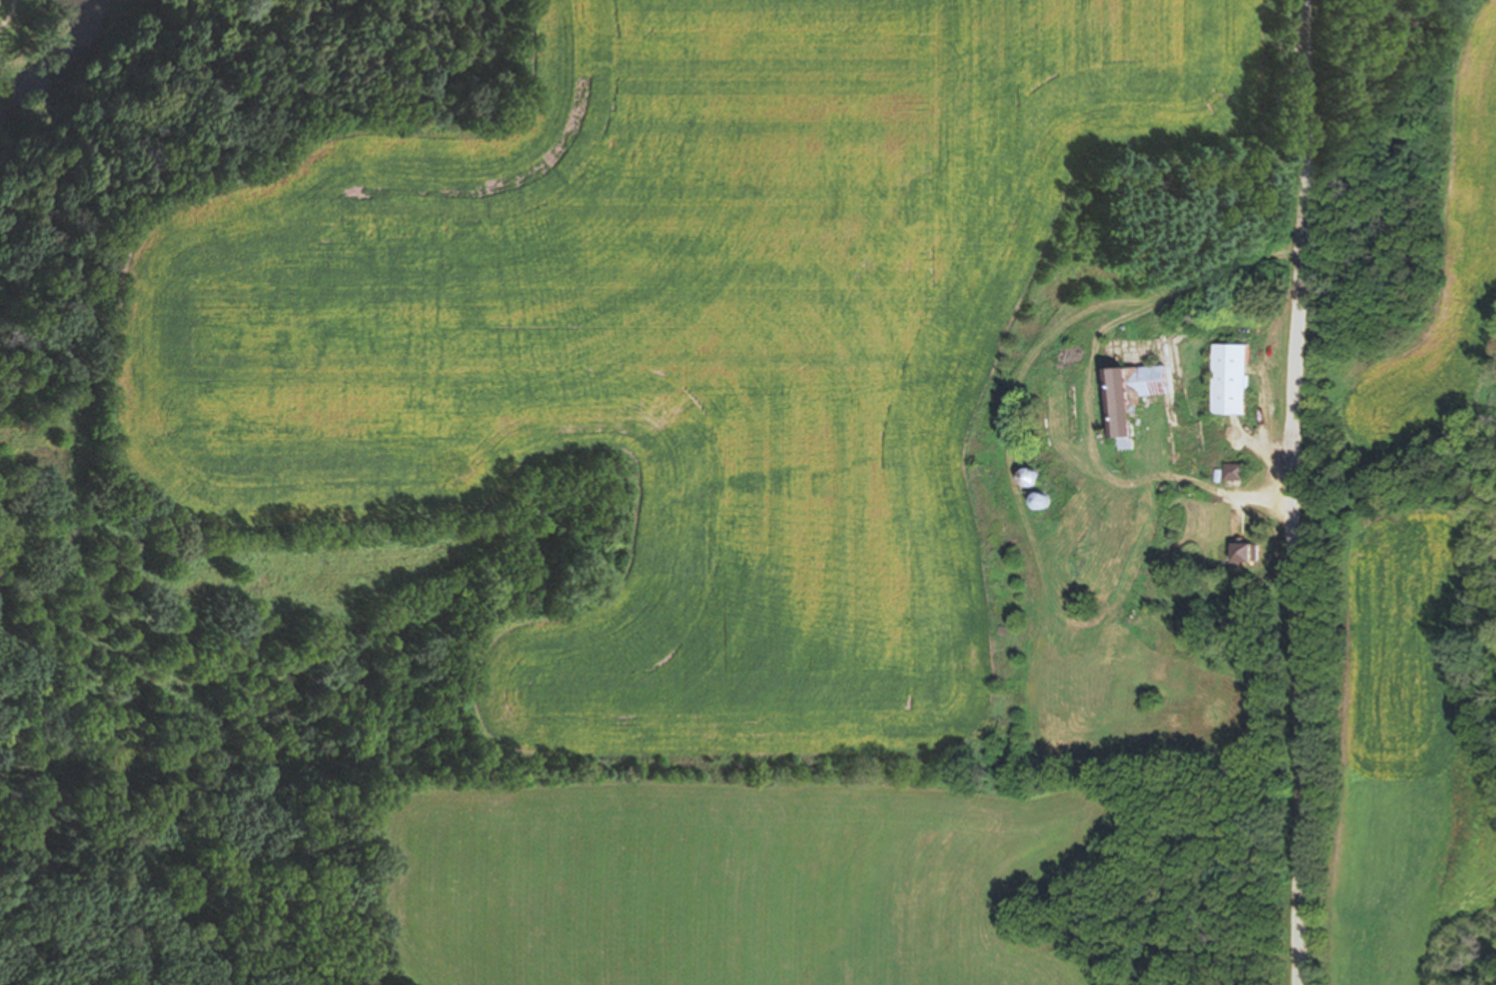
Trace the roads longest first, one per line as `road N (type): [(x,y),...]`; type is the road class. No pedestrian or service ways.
road 1 (residential): [(1299,984),(1303,0)]

